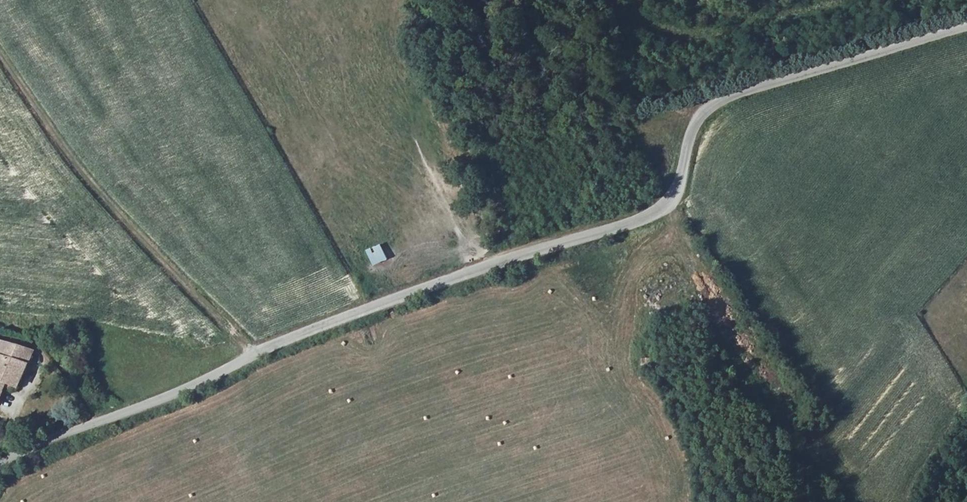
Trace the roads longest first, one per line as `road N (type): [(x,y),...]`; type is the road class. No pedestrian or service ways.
road 1 (residential): [(0,471),(16,455),(179,393),(270,345),(652,217),(682,183),(694,125),(724,100),(966,28)]

